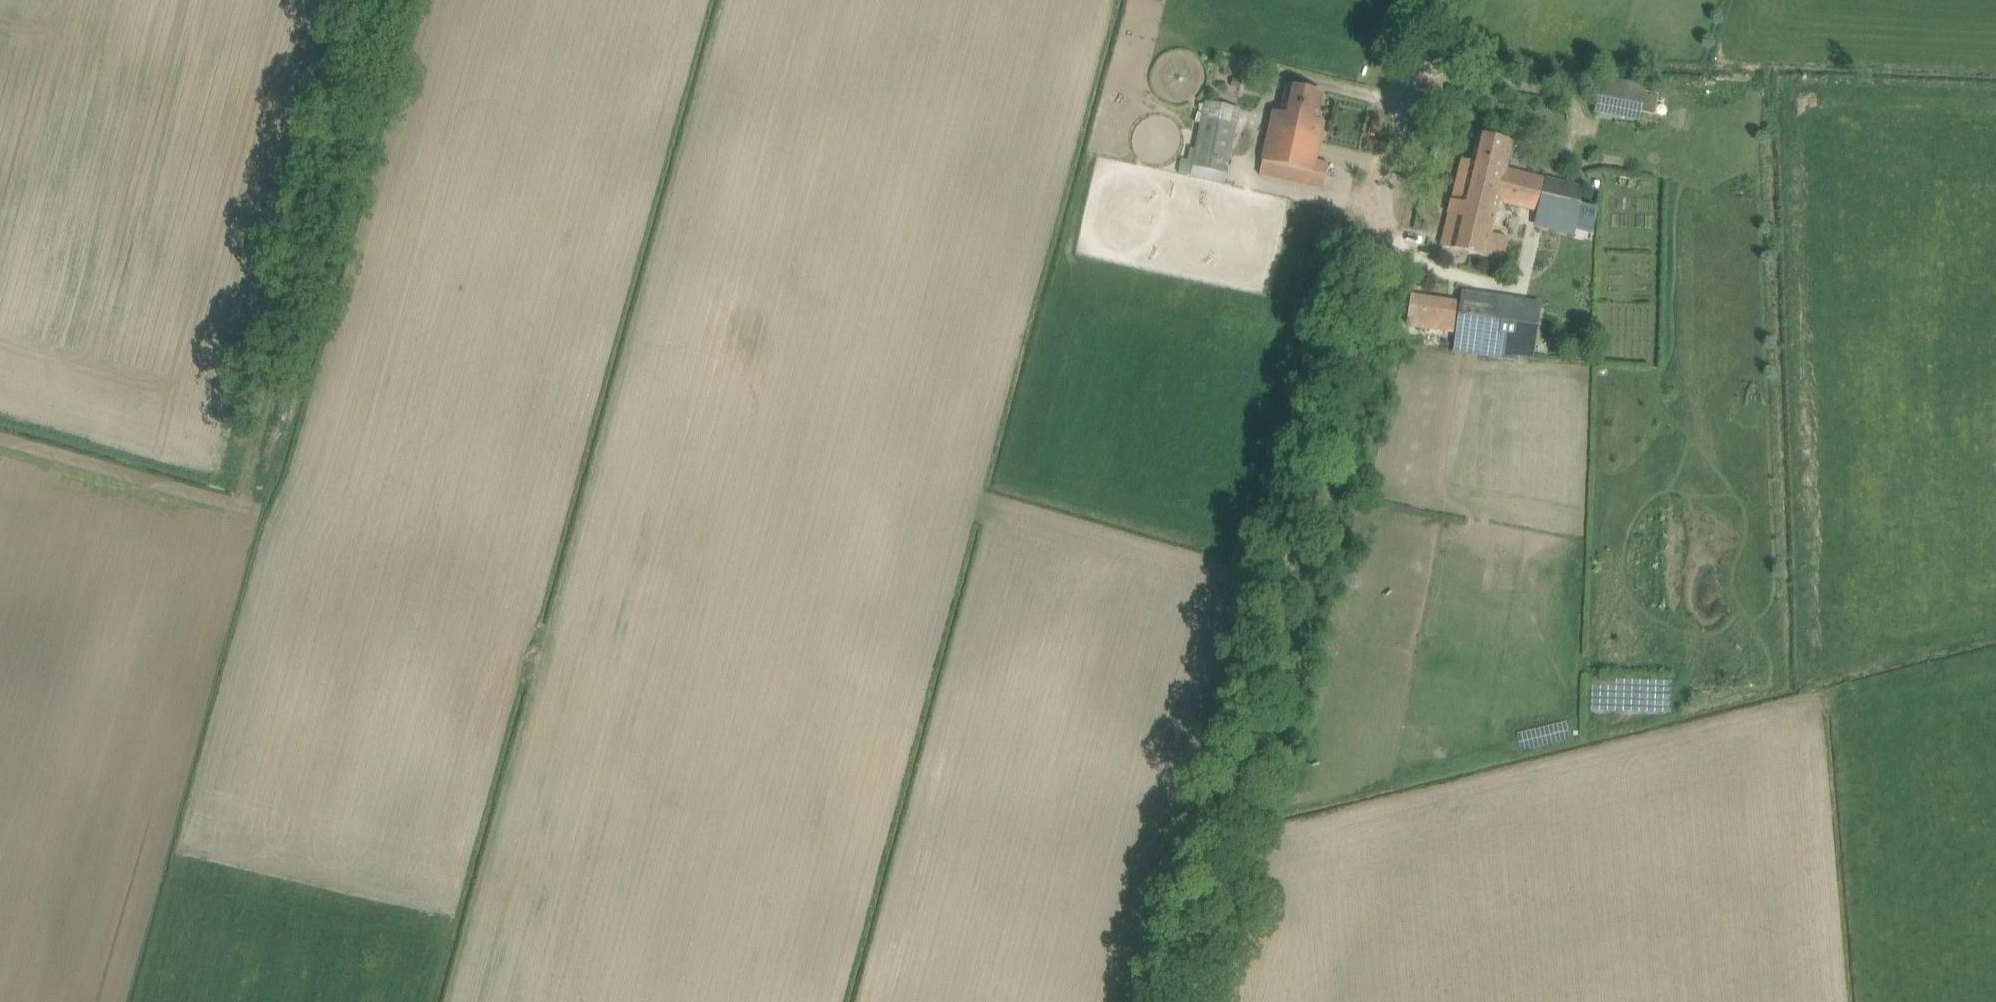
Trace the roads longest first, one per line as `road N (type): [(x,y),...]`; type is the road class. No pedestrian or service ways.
road 1 (track): [(1181,1001),(1375,217)]
road 2 (unclassified): [(1375,217),(1430,0)]

